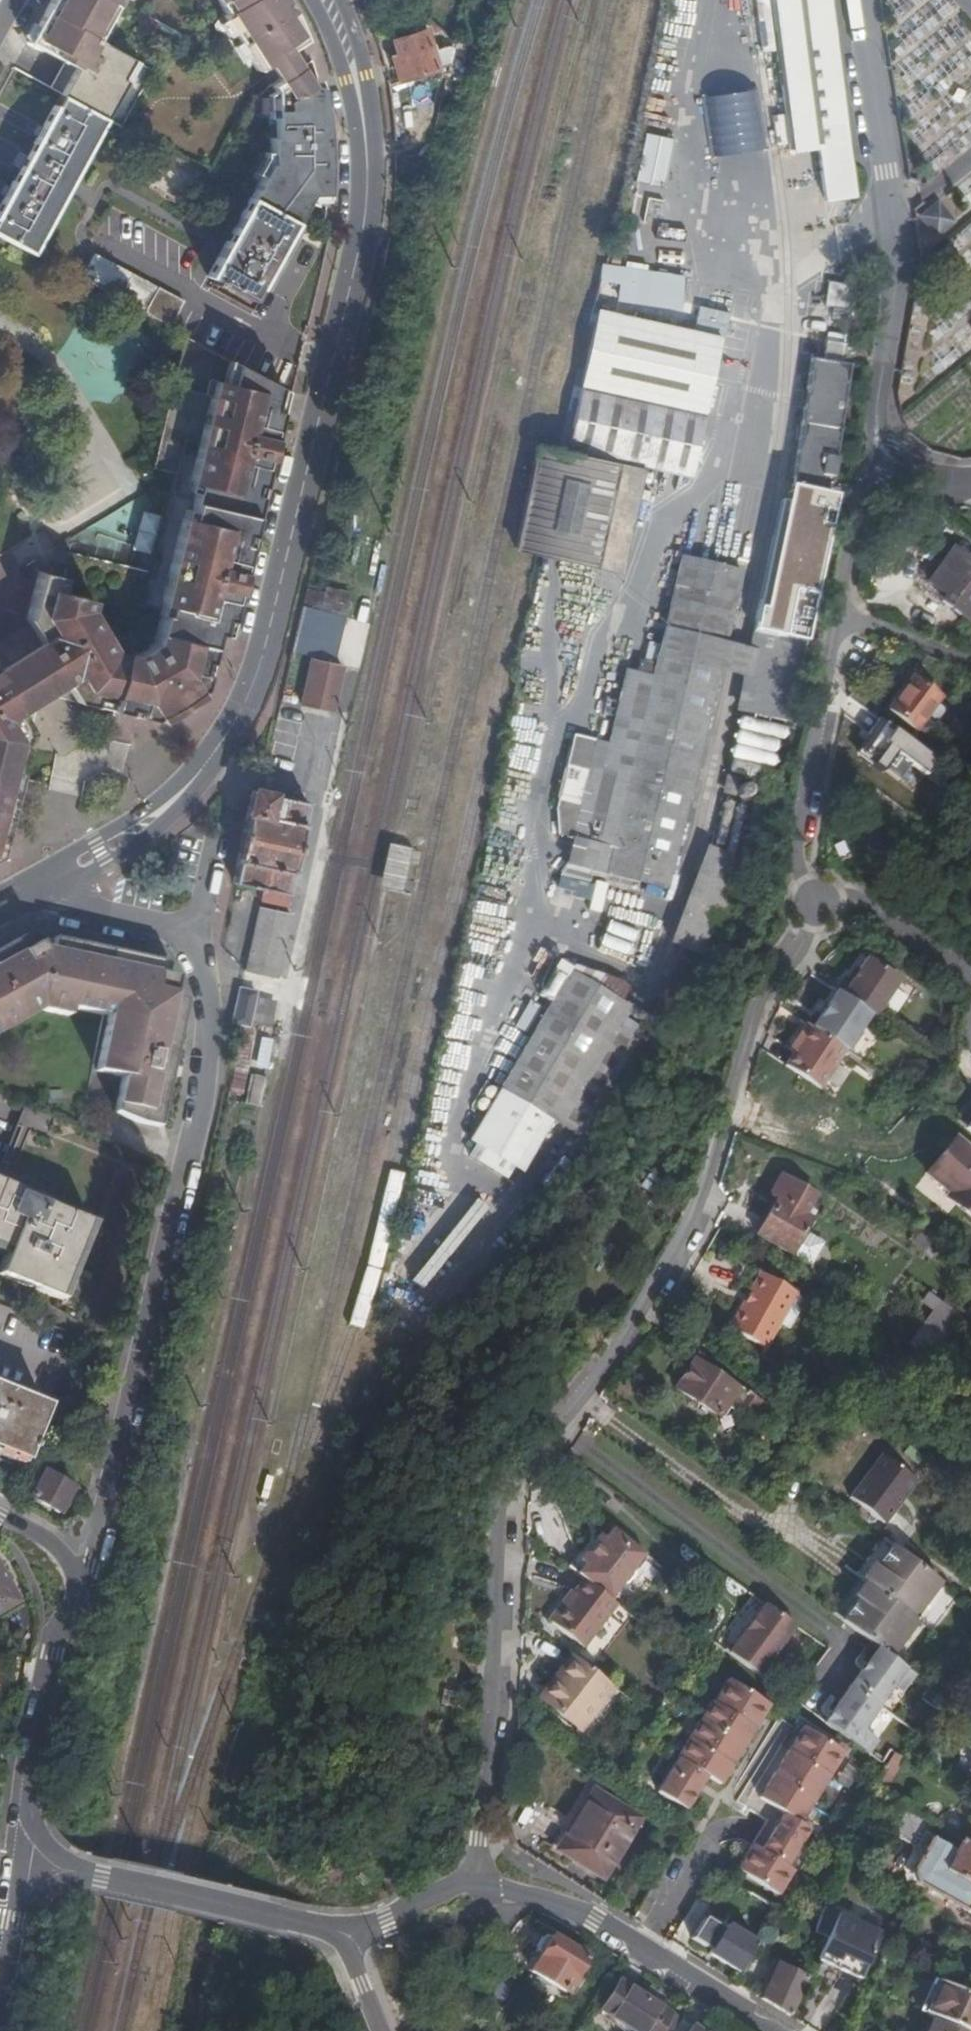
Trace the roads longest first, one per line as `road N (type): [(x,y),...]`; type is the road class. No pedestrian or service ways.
road 1 (residential): [(821,904),(764,988),(693,1216),(675,1251),(586,1402),(512,1477),(500,1546),(501,1727),(475,1869),(465,1880)]
road 2 (secondary): [(326,0),(359,98),(368,186),(265,646),(231,725),(169,805),(55,876)]
road 3 (residential): [(72,1582),(90,1556),(182,1166),(207,1105),(209,1009),(207,975),(189,924),(72,901),(55,876)]
road 4 (unclassified): [(865,0),(901,245),(878,458)]
road 5 (track): [(562,1424),(849,1652),(811,1704)]
road 6 (residential): [(775,2030),(571,1907),(465,1880)]
road 7 (track): [(586,1402),(757,1527),(786,1521),(854,1562)]
road 8 (residential): [(847,621),(796,839),(801,871),(821,904)]
road 9 (residential): [(20,1840),(28,1754),(44,1703),(44,1655),(69,1614),(72,1582)]
road 10 (track): [(540,1447),(715,1585),(737,1614)]
road 11 (residential): [(326,1929),(80,1877)]
road 12 (track): [(727,1112),(857,1151),(933,1139)]
road 13 (residential): [(821,904),(859,910),(970,984)]
road 14 (residential): [(878,458),(847,621)]
road 15 (residential): [(847,621),(970,667)]

